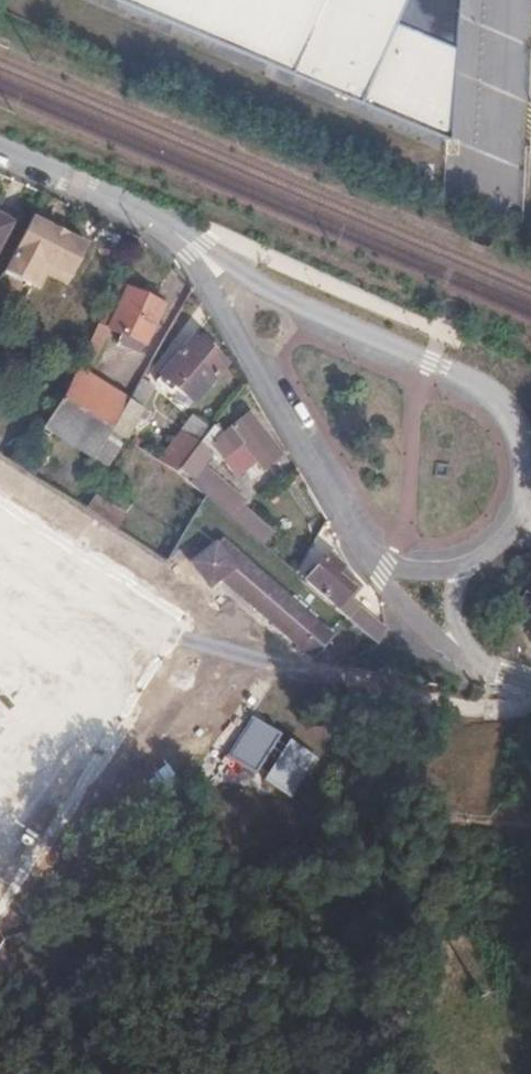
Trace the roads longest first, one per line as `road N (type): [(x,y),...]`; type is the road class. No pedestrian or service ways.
road 1 (residential): [(456,573),(507,539),(526,487),(513,422),(473,385),(263,283),(174,228)]
road 2 (residential): [(174,228),(381,565)]
road 3 (residential): [(0,155),(174,228)]
road 4 (residential): [(381,565),(410,618),(485,668)]

